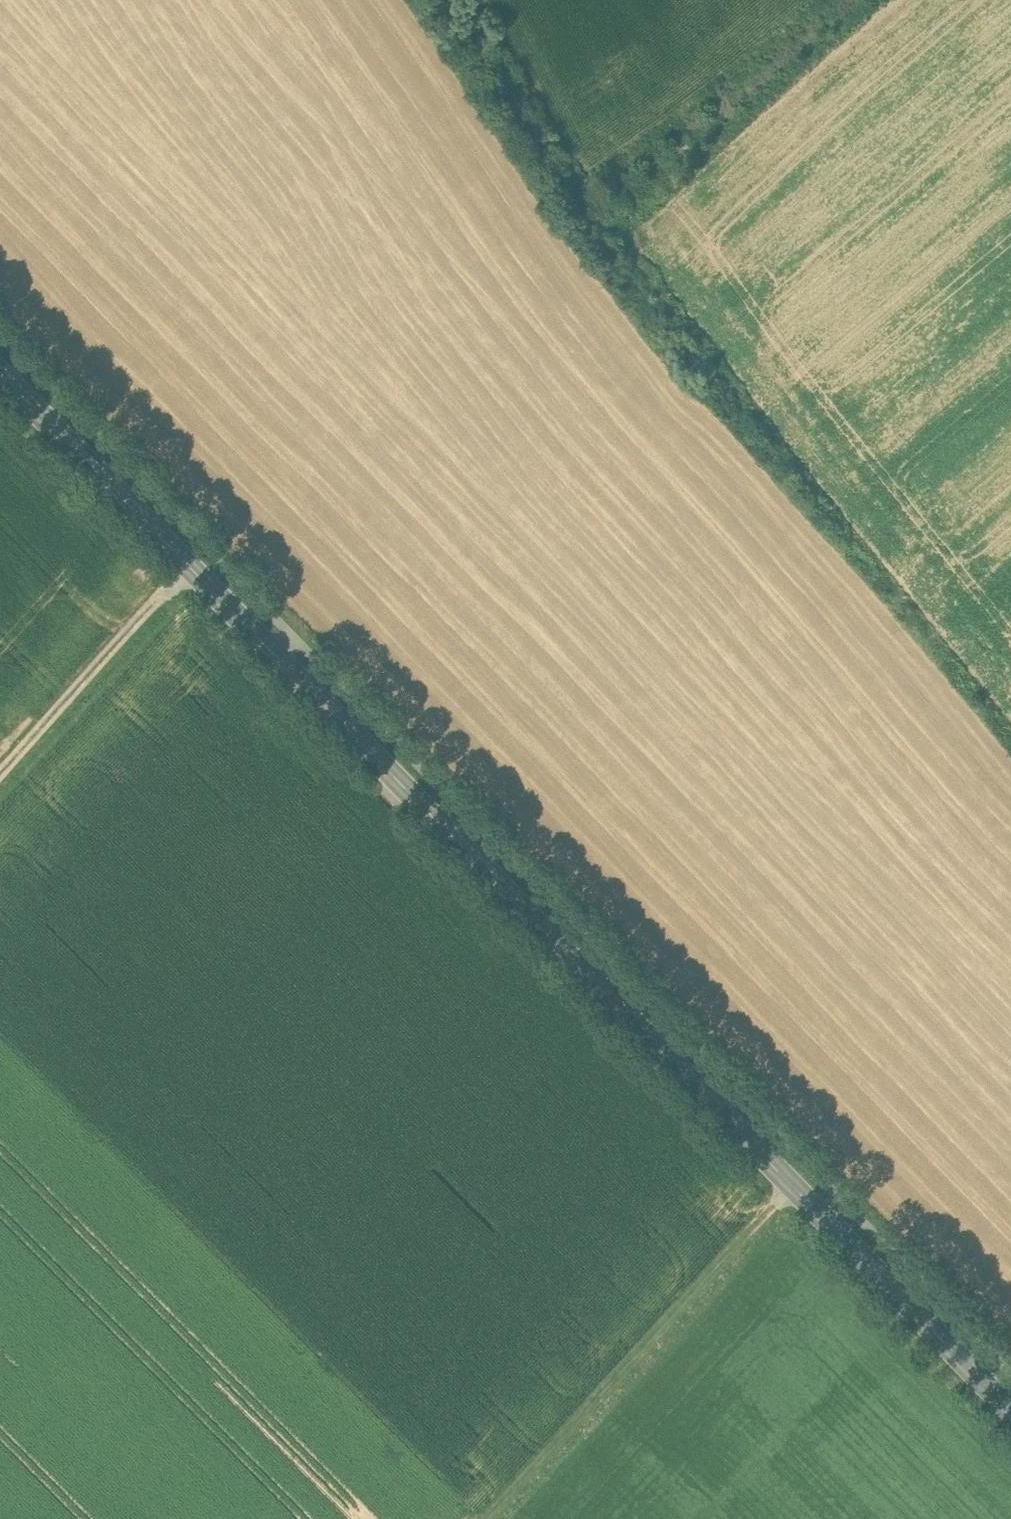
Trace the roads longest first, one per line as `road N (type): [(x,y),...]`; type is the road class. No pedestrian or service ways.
road 1 (tertiary): [(0,369),(1010,1410)]
road 2 (track): [(794,1188),(488,1518)]
road 3 (track): [(190,565),(0,772)]

